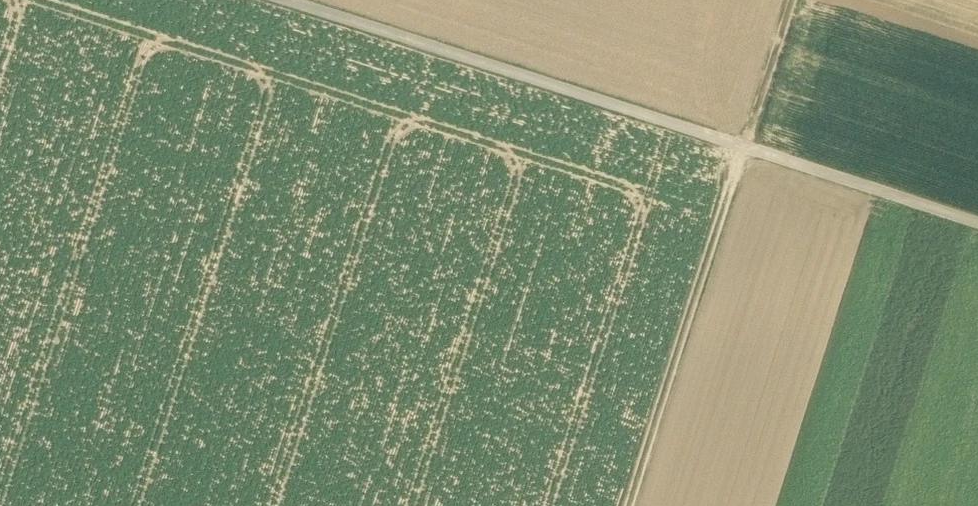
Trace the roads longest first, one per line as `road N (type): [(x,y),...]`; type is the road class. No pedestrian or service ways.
road 1 (track): [(282,0),(977,224)]
road 2 (track): [(793,0),(630,505)]

